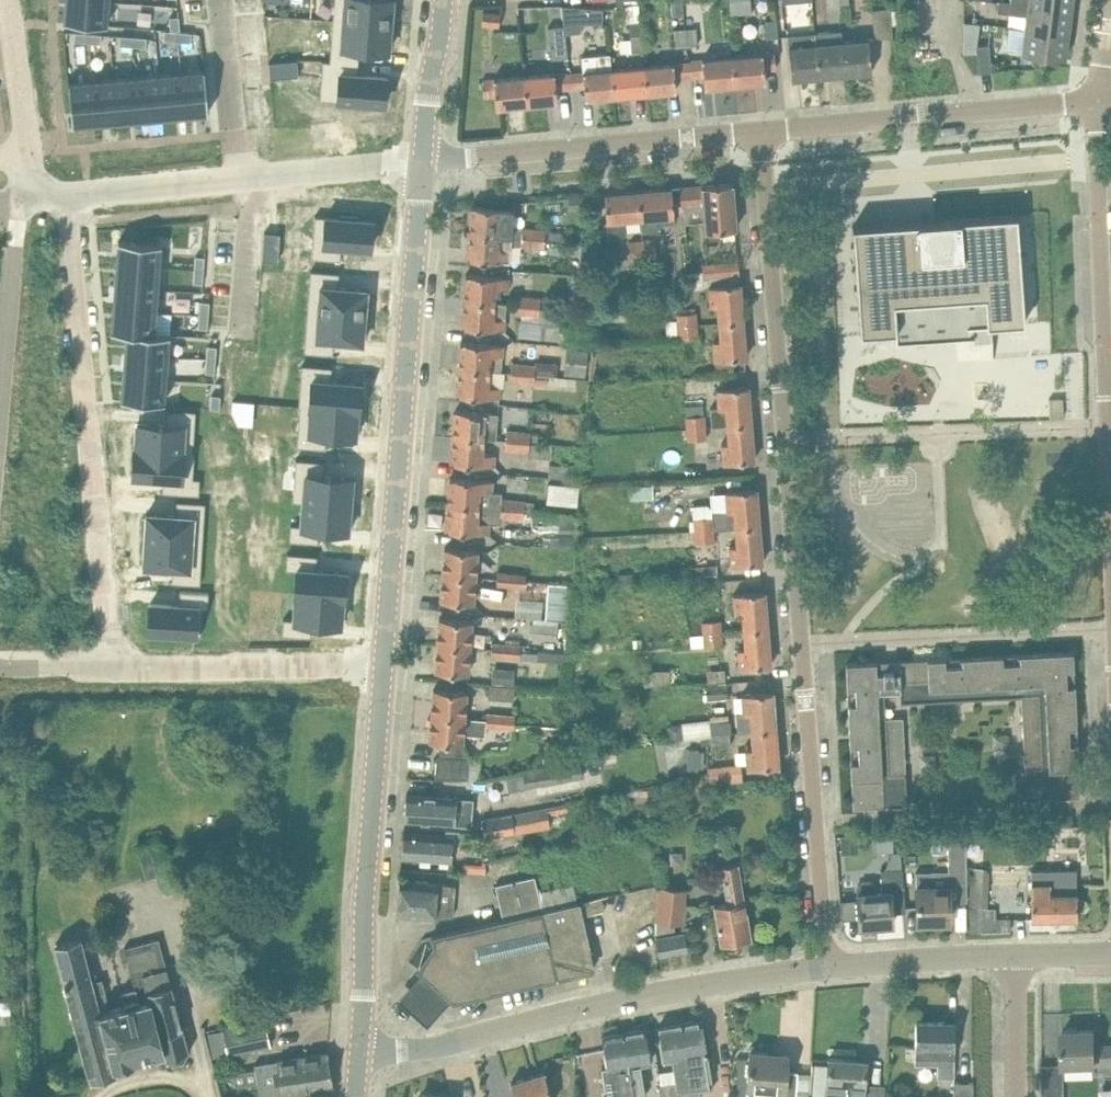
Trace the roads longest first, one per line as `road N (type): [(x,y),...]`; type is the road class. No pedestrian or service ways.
road 1 (residential): [(762,131),(826,968)]
road 2 (secondary): [(384,665),(423,159)]
road 3 (residential): [(115,667),(65,193)]
road 4 (residential): [(826,968),(634,996),(408,1051),(359,1053)]
road 5 (residential): [(1110,532),(1100,99)]
road 6 (secondary): [(359,1053),(384,665)]
road 7 (residential): [(65,193),(423,159)]
road 8 (residential): [(423,159),(762,131)]
road 9 (residential): [(762,131),(1100,99)]
road 10 (residential): [(384,665),(115,667)]
road 11 (residential): [(17,198),(0,394)]
road 12 (residential): [(1015,954),(826,968)]
road 13 (secondary): [(423,159),(444,0)]
road 14 (residential): [(29,153),(7,0)]
road 15 (residential): [(1016,1096),(1015,954)]

